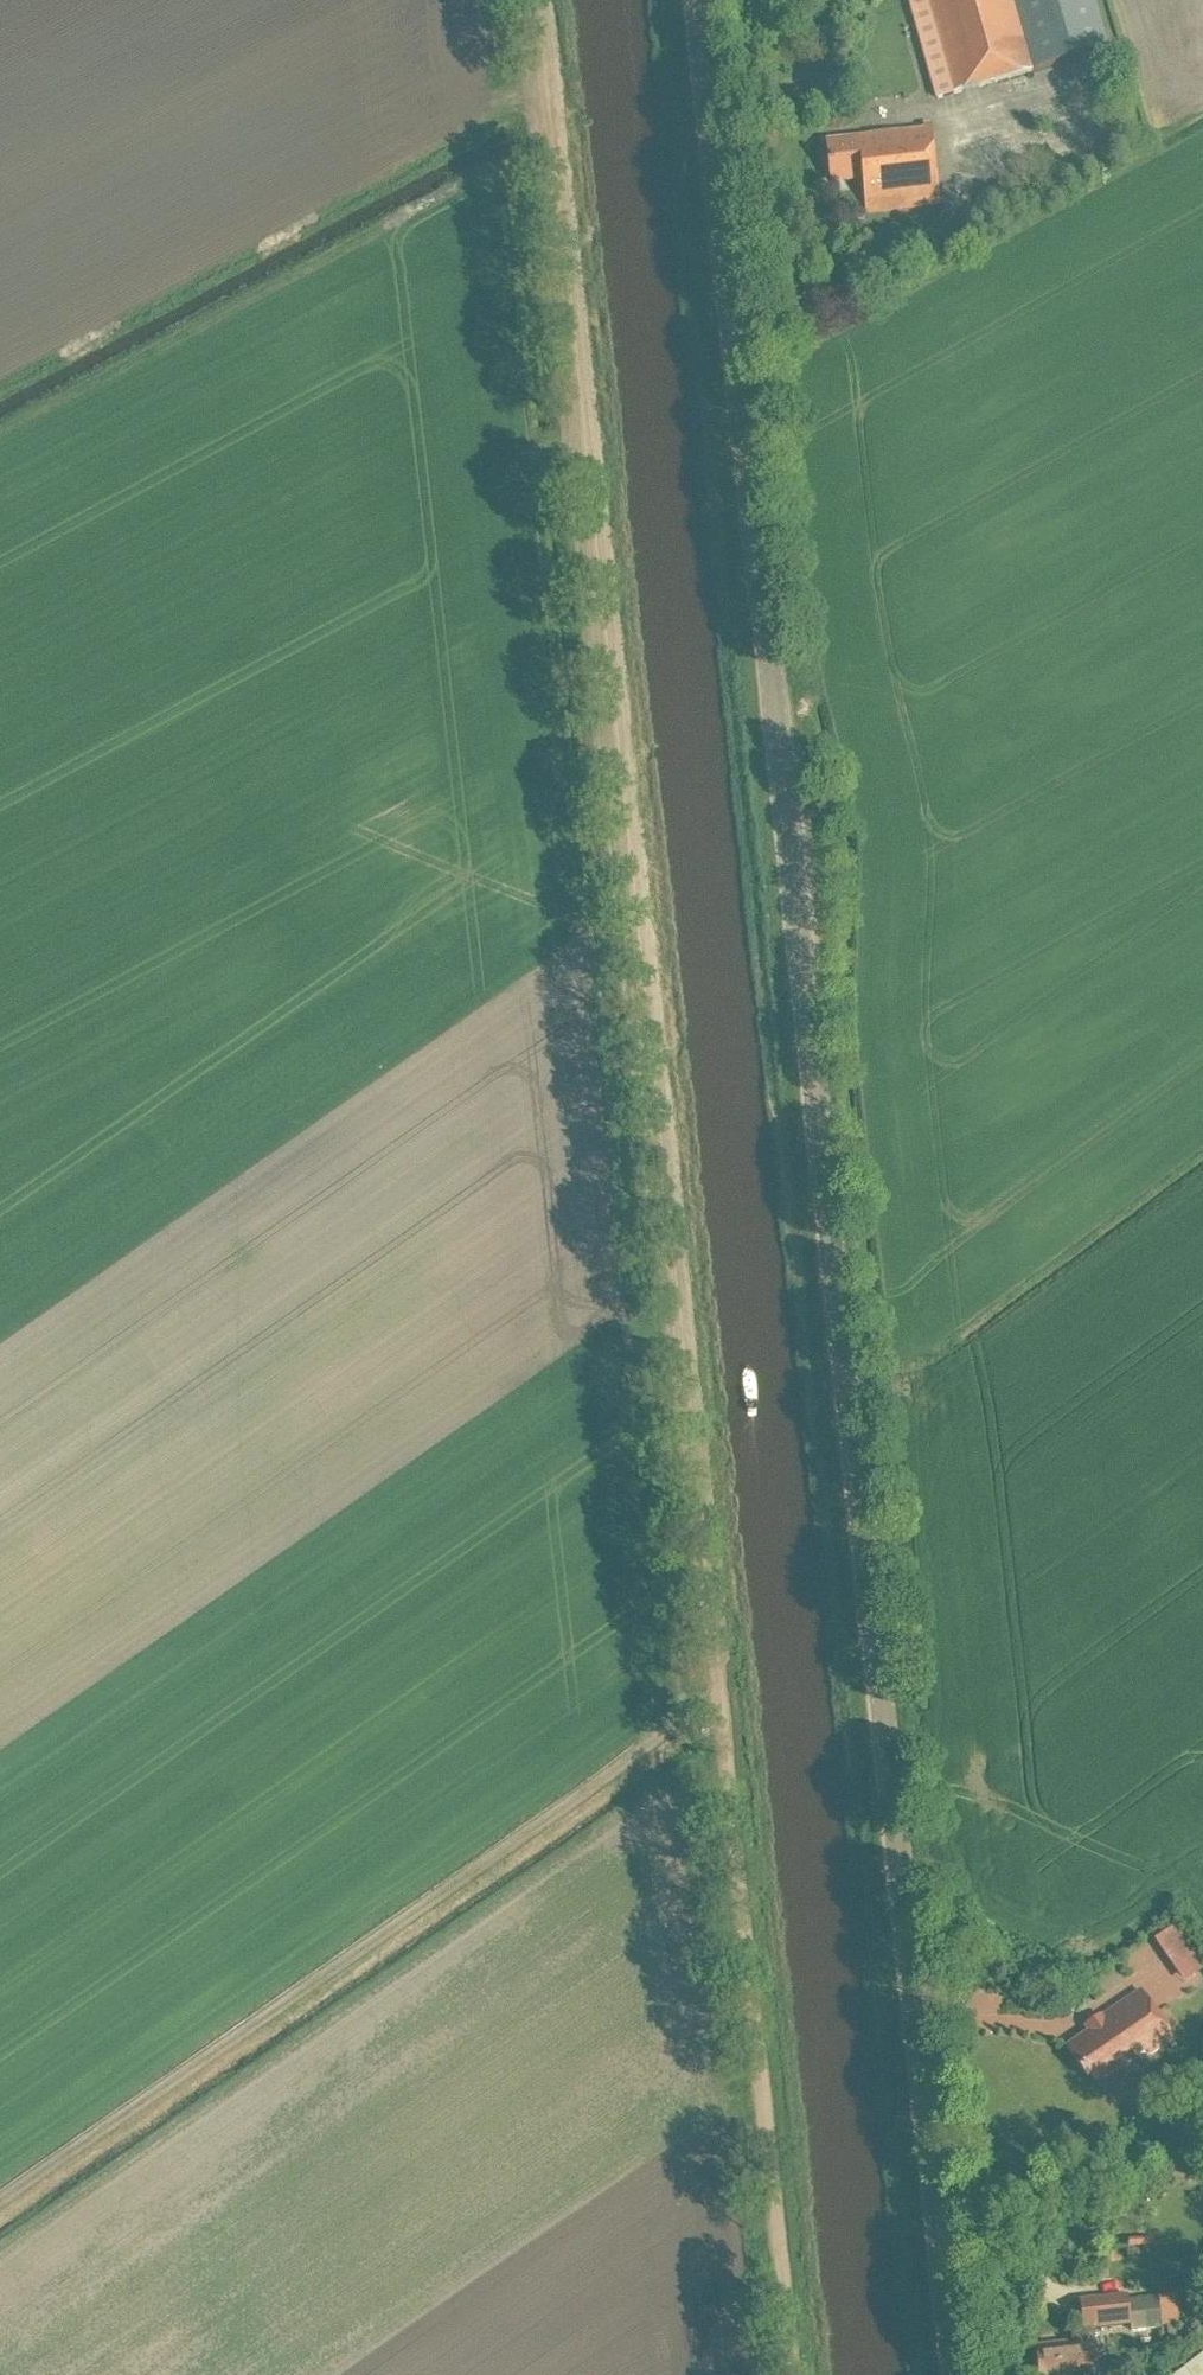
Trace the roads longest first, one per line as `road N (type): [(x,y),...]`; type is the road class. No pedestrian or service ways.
road 1 (tertiary): [(956,2374),(695,0)]
road 2 (unclassified): [(789,2374),(531,0)]
road 3 (track): [(719,1720),(666,1740),(0,2205)]

